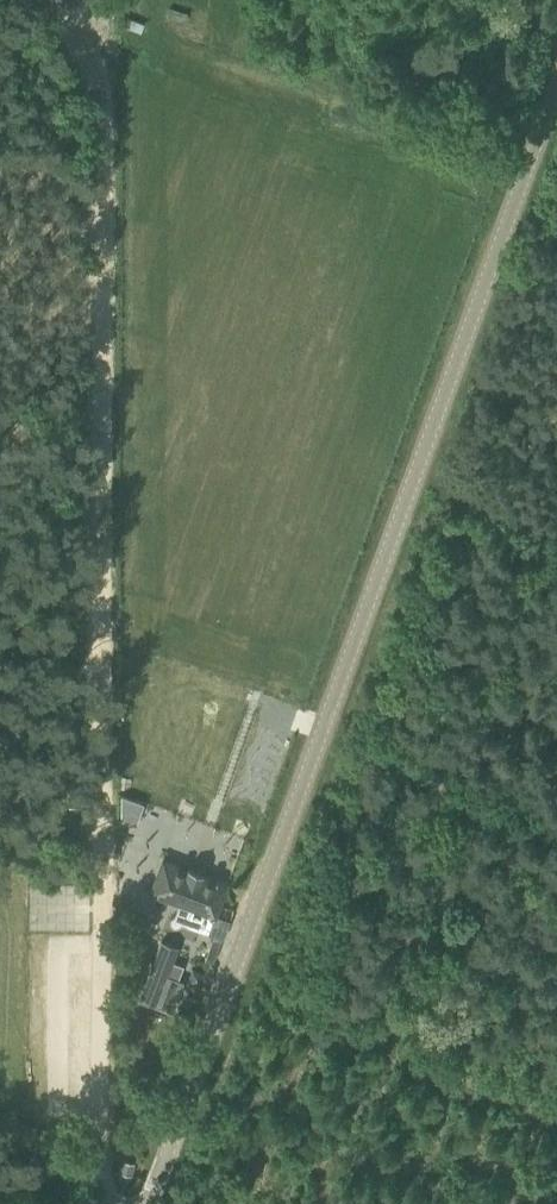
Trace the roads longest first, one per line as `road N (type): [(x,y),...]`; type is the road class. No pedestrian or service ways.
road 1 (unclassified): [(150,1203),(556,87)]
road 2 (track): [(107,1203),(97,1196),(101,103),(91,64)]

